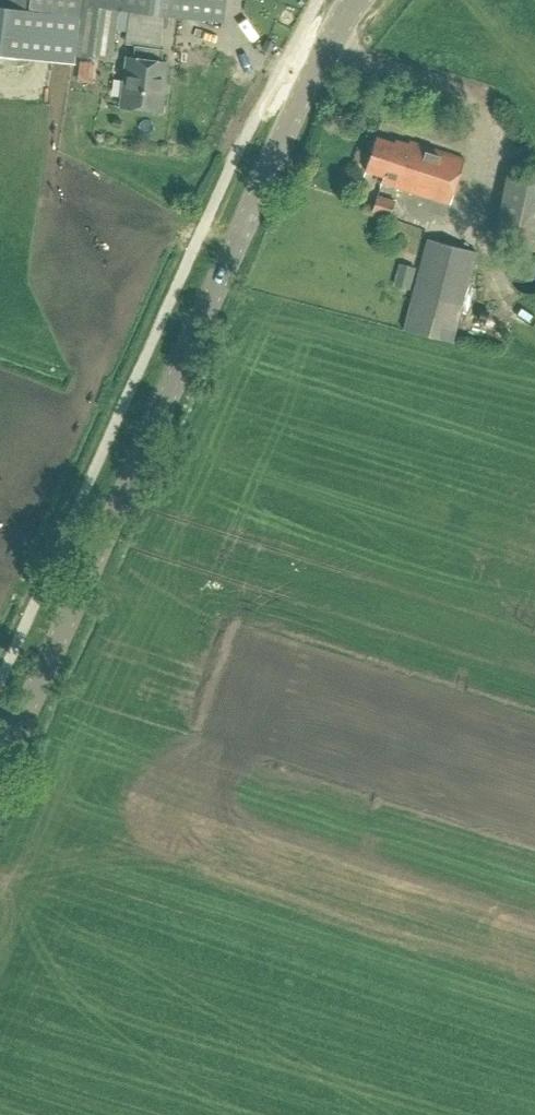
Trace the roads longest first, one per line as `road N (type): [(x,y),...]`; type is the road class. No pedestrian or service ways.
road 1 (secondary): [(0,761),(350,0)]

